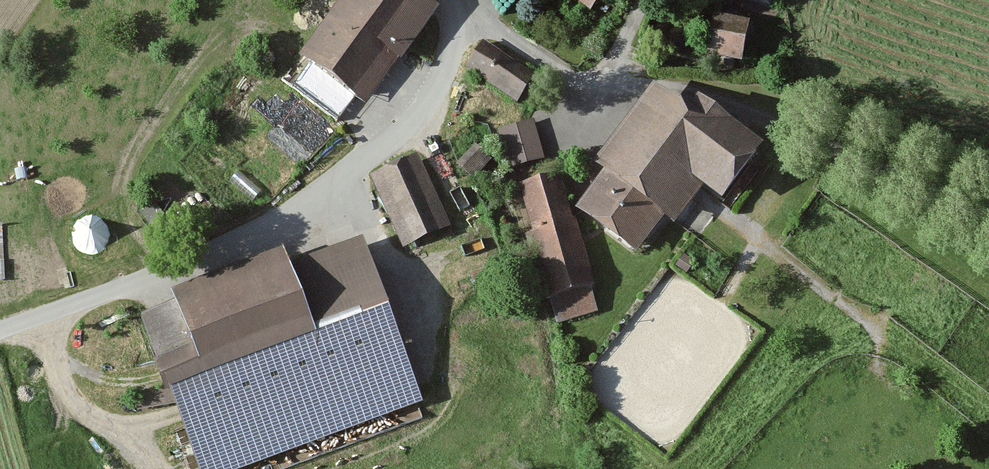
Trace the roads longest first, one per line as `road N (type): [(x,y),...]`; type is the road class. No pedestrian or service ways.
road 1 (tertiary): [(455,10),(456,50),(435,96),(411,127),(309,207),(226,250),(0,331)]
road 2 (residential): [(455,10),(554,68),(603,83),(723,85),(988,223)]

